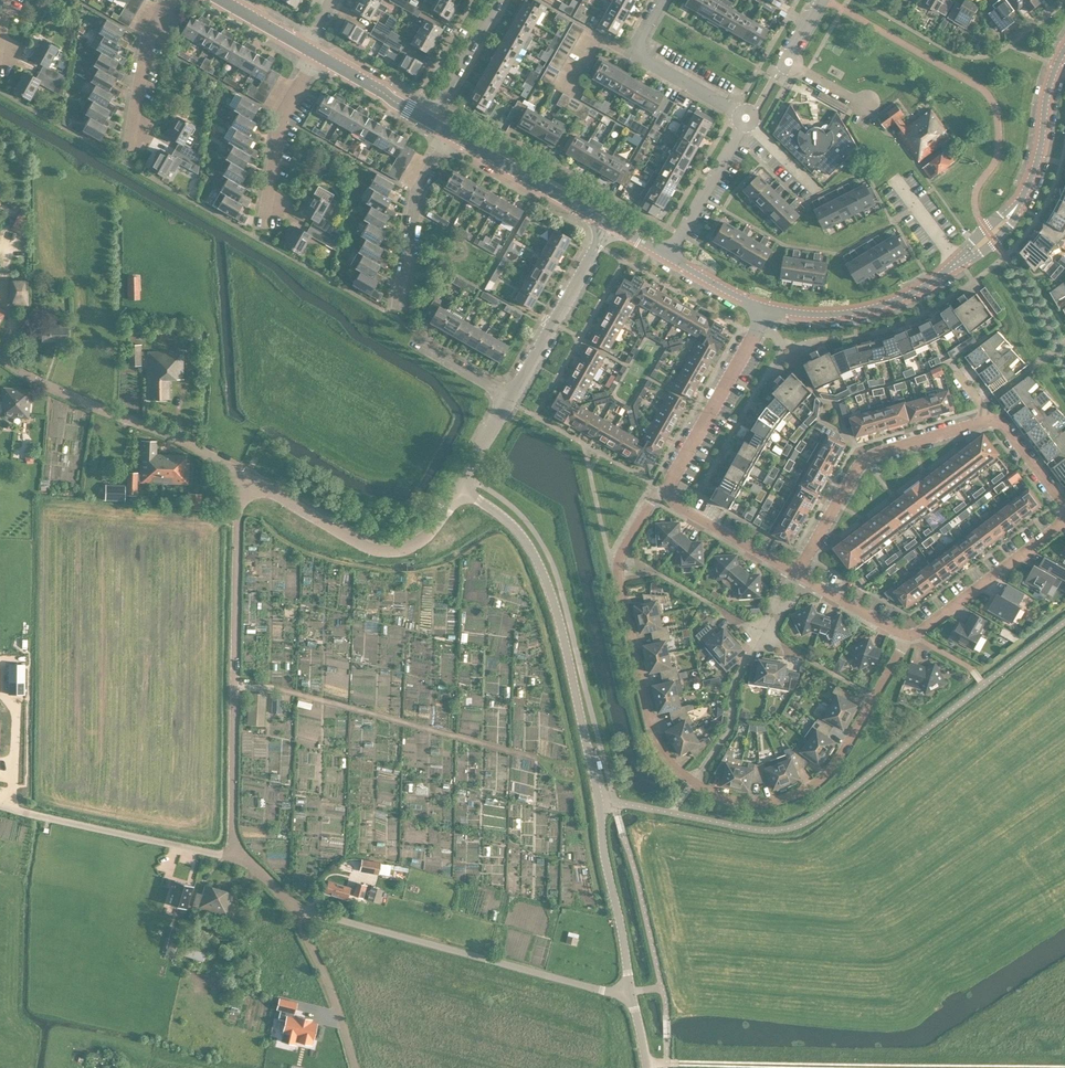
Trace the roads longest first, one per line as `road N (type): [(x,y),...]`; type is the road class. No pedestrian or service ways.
road 1 (unclassified): [(1064,621),(809,820),(753,829),(671,813)]
road 2 (tertiary): [(766,310),(832,315),(885,304),(918,291),(991,236),(1034,170),(1048,91),(1064,49)]
road 3 (unclassified): [(233,856),(239,474)]
road 4 (unclassified): [(598,799),(540,567),(507,522),(457,489)]
road 5 (unclassified): [(630,992),(297,911)]
road 6 (residential): [(693,784),(651,734),(616,577),(624,550),(662,493)]
road 7 (residential): [(909,638),(840,756),(810,787),(743,802),(693,784)]
road 8 (track): [(526,758),(297,695),(234,687)]
road 9 (residential): [(239,474),(0,357)]
road 10 (residential): [(799,575),(865,459),(991,423)]
road 11 (residential): [(693,784),(731,730),(735,684),(799,575)]
road 12 (unclassified): [(233,856),(0,806)]
road 13 (residential): [(662,493),(766,310)]
road 14 (track): [(665,1064),(864,1067)]
road 15 (residential): [(513,396),(610,223)]
road 16 (residential): [(909,638),(1064,515)]
road 17 (unclassified): [(630,992),(598,799)]
road 18 (residential): [(262,240),(285,119),(318,57)]
road 19 (residential): [(396,317),(420,196),(453,136)]
road 20 (residential): [(406,548),(365,546),(239,474)]
road 21 (tertiary): [(610,223),(453,136)]
road 22 (residential): [(870,116),(868,105),(787,63),(824,0)]
road 23 (residential): [(128,164),(146,44),(172,0)]
road 24 (unclassified): [(356,1067),(297,911)]
road 25 (residential): [(799,575),(662,493)]
road 26 (residential): [(668,257),(746,119)]
road 27 (residential): [(424,119),(496,0)]
road 28 (residential): [(746,119),(635,55)]
road 29 (residential): [(909,638),(799,575)]
road 30 (tertiary): [(424,119),(318,57)]
road 31 (residential): [(1064,513),(1001,425),(991,423)]

